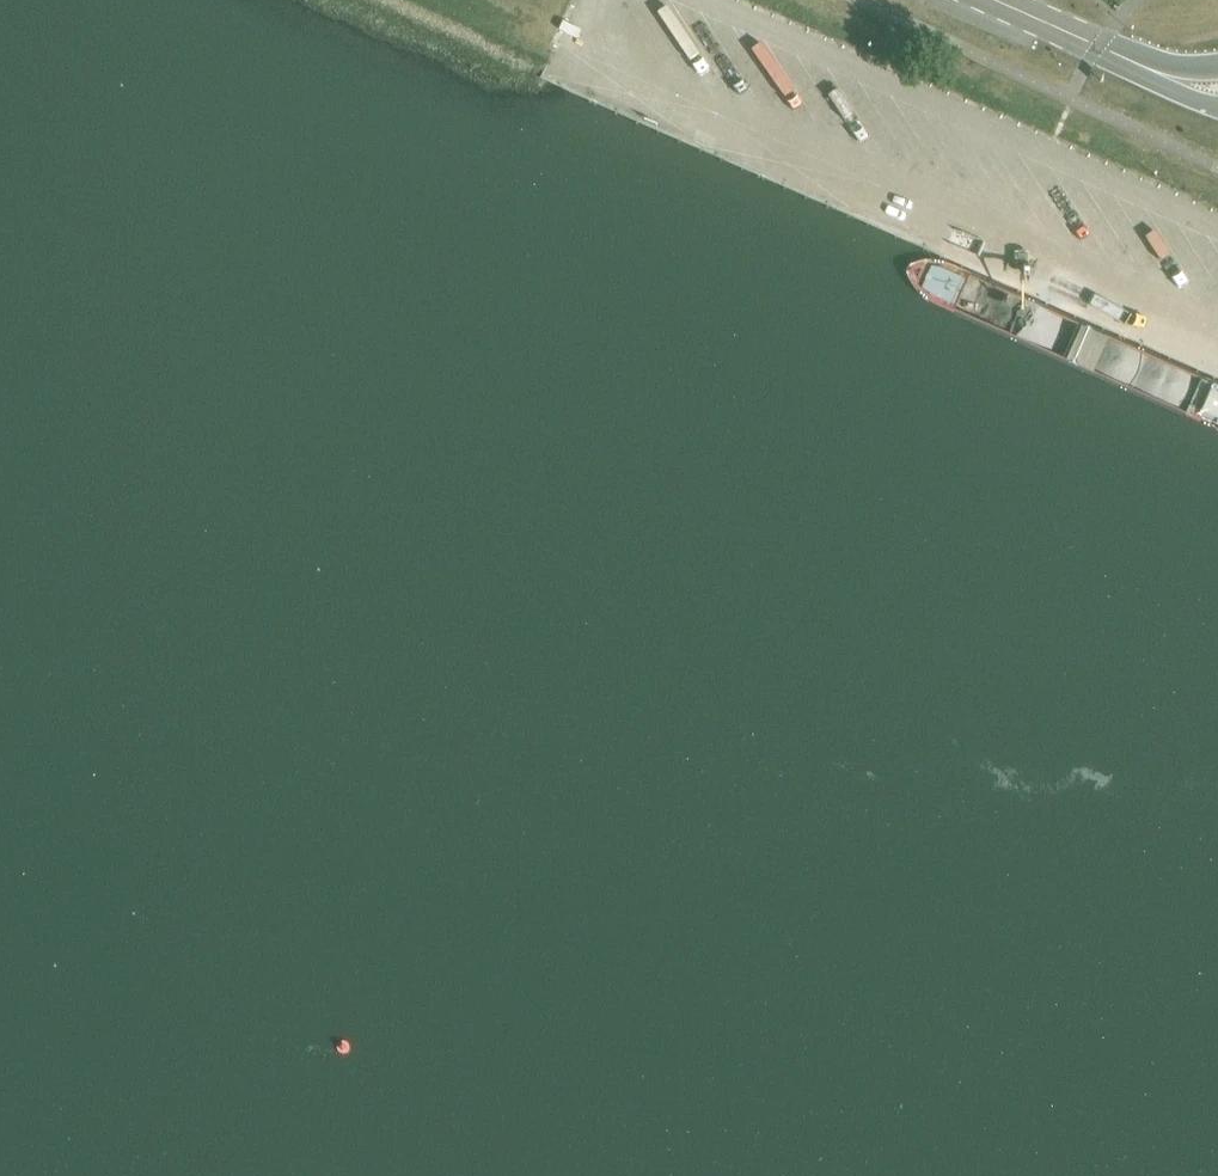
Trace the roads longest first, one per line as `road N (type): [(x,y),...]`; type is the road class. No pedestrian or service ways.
road 1 (unclassified): [(1098,49),(1217,108)]
road 2 (unclassified): [(1217,71),(1098,49)]
road 3 (unclassified): [(1098,49),(988,0)]

